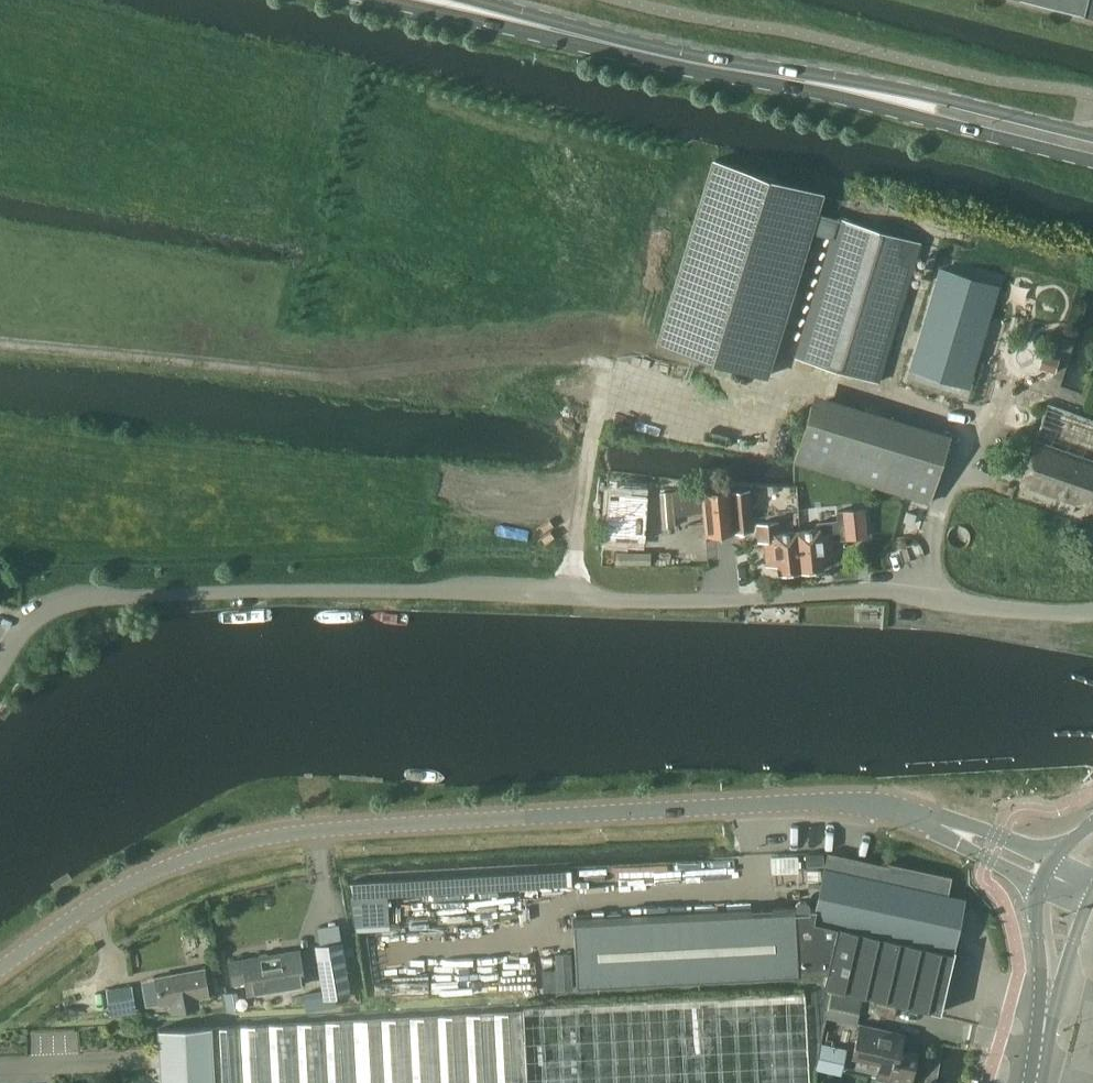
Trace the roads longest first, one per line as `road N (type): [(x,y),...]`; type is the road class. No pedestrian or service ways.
road 1 (unclassified): [(0,675),(22,627),(55,603),(123,596),(725,597),(827,589),(1092,613)]
road 2 (tertiary): [(0,968),(134,881),(268,836),(813,802),(888,808),(932,821)]
road 3 (track): [(613,366),(561,360),(343,376),(0,340)]
road 4 (primary): [(432,0),(875,97)]
road 5 (primary): [(875,97),(1092,163)]
road 6 (primary): [(1092,136),(948,102),(875,97)]
road 7 (primary): [(1039,889),(1045,1020)]
road 8 (tertiary): [(1053,860),(972,826),(932,821)]
road 9 (tertiary): [(932,821),(1039,889)]

